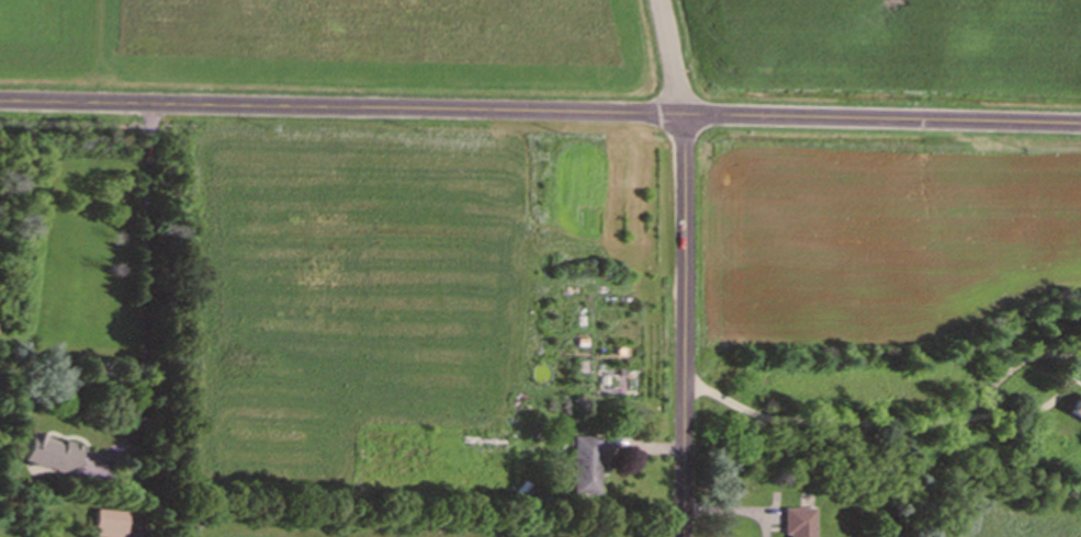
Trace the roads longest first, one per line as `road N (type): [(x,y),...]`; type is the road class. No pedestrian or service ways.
road 1 (residential): [(0,104),(1080,123)]
road 2 (residential): [(682,536),(685,117),(659,0)]

